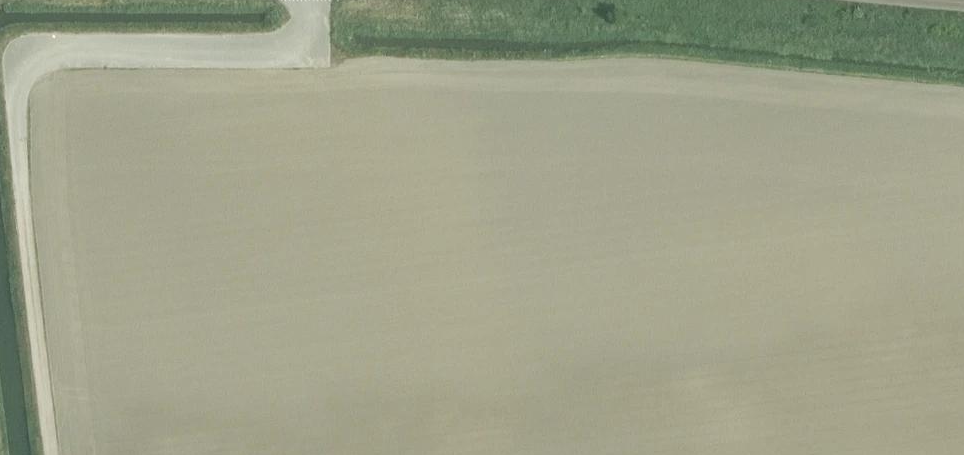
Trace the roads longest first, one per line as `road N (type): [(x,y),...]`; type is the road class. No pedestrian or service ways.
road 1 (track): [(54,454),(21,198),(13,87),(22,61),(35,52),(282,49),(307,31),(302,0)]

